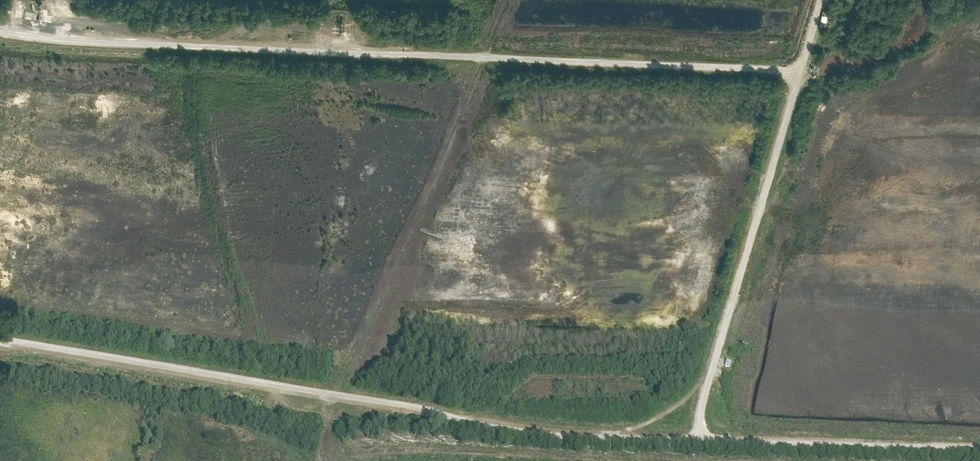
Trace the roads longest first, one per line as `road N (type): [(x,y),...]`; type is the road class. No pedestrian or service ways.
road 1 (track): [(979,447),(543,431),(390,398),(0,336)]
road 2 (track): [(0,23),(802,63)]
road 3 (track): [(709,436),(703,412),(708,390),(821,0)]
road 4 (track): [(425,404),(365,424),(281,409)]

